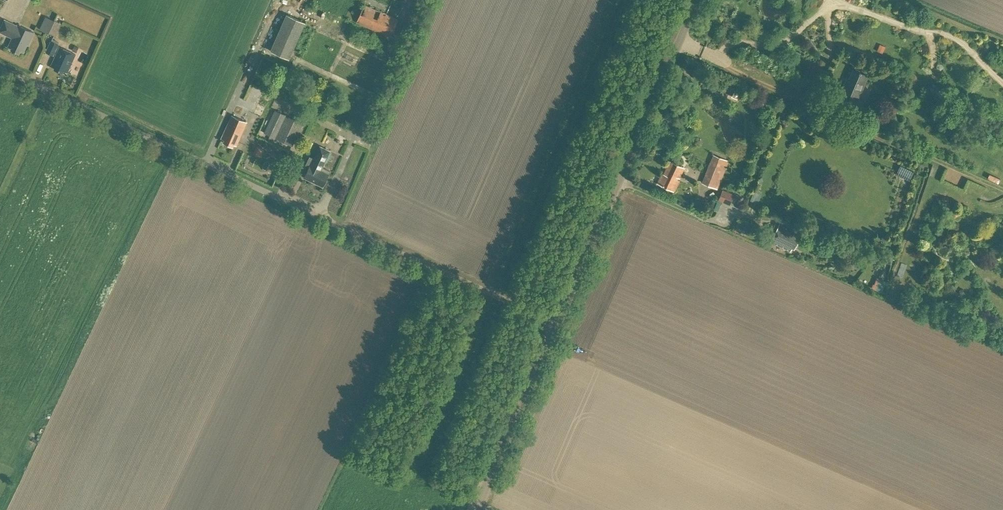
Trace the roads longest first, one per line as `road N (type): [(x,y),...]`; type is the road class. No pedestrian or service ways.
road 1 (unclassified): [(550,322),(0,69)]
road 2 (unclassified): [(550,322),(685,0)]
road 3 (unclassified): [(469,509),(550,322)]

